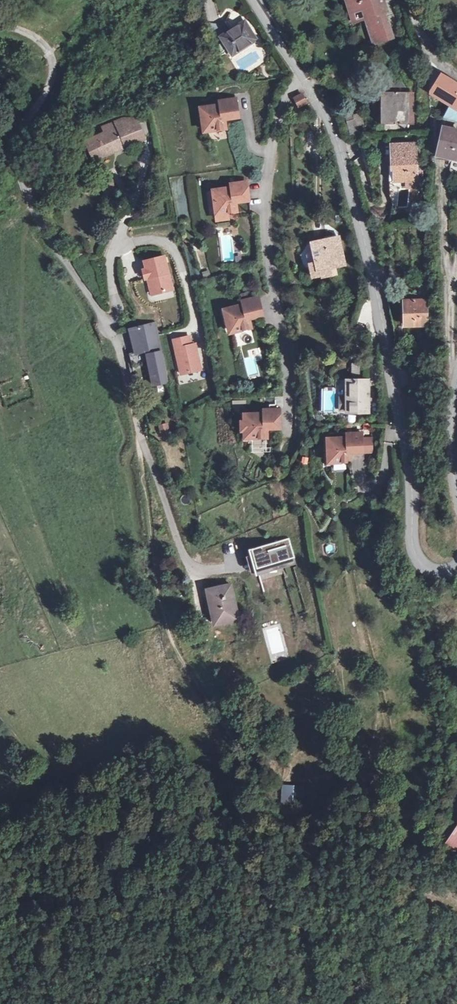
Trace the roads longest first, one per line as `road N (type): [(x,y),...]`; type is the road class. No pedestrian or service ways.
road 1 (unclassified): [(0,25),(37,38),(49,58),(13,150),(33,211),(113,331),(179,546),(193,569),(236,565)]
road 2 (tertiary): [(304,76),(346,161),(375,284),(408,461),(409,547),(427,572),(443,577),(456,568)]
road 3 (track): [(225,728),(241,750),(242,866),(257,922),(317,976),(455,1003)]
road 4 (residential): [(290,429),(267,209),(281,101),(304,76)]
road 5 (track): [(140,430),(154,579),(168,632),(225,728)]

